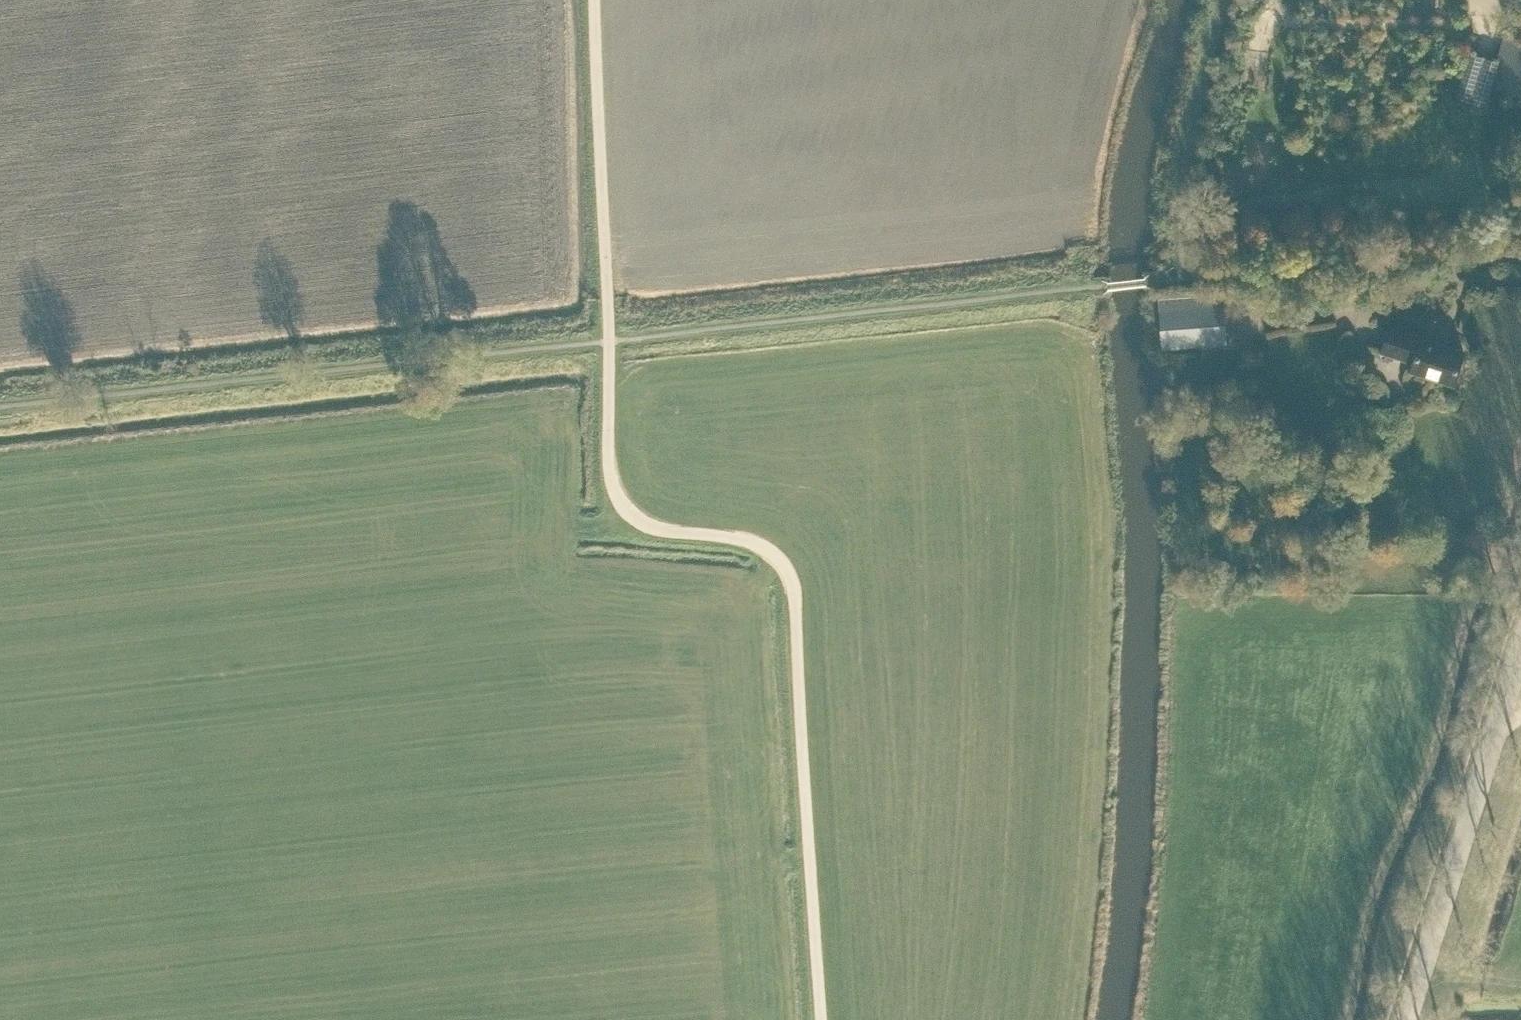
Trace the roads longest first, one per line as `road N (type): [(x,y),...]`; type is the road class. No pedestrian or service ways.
road 1 (secondary): [(1406,1019),(1520,649)]

